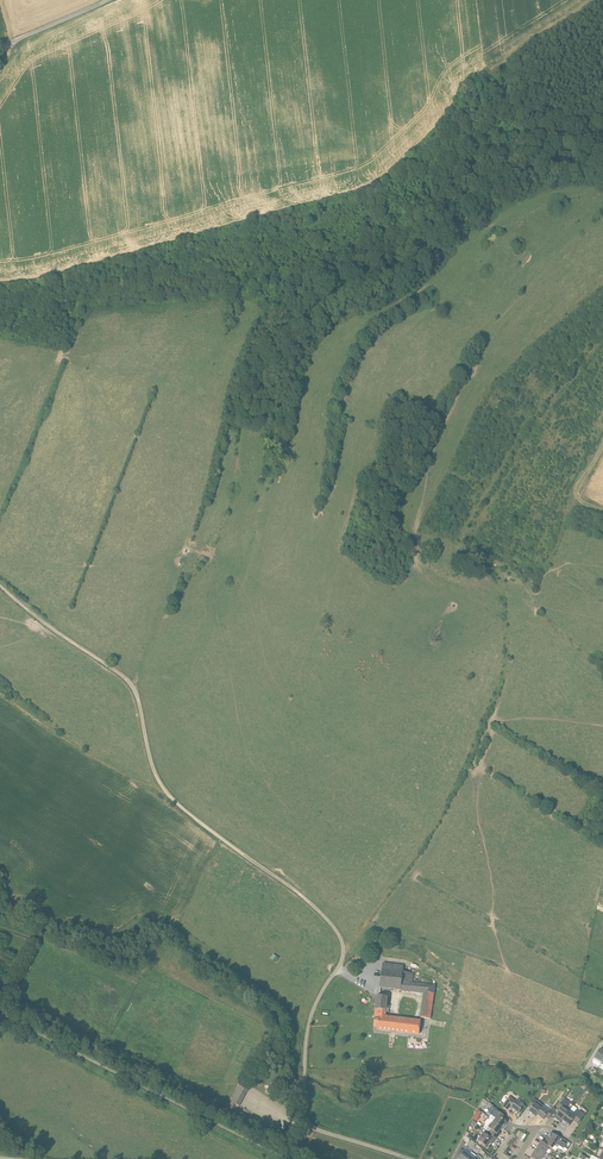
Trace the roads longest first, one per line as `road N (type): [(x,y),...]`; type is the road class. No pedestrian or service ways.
road 1 (unclassified): [(411,1158),(307,1121),(306,1039),(342,957),(334,928),(175,801),(152,766),(132,685),(0,586)]
road 2 (track): [(469,531),(469,547),(502,595),(501,680),(433,830),(342,954)]

